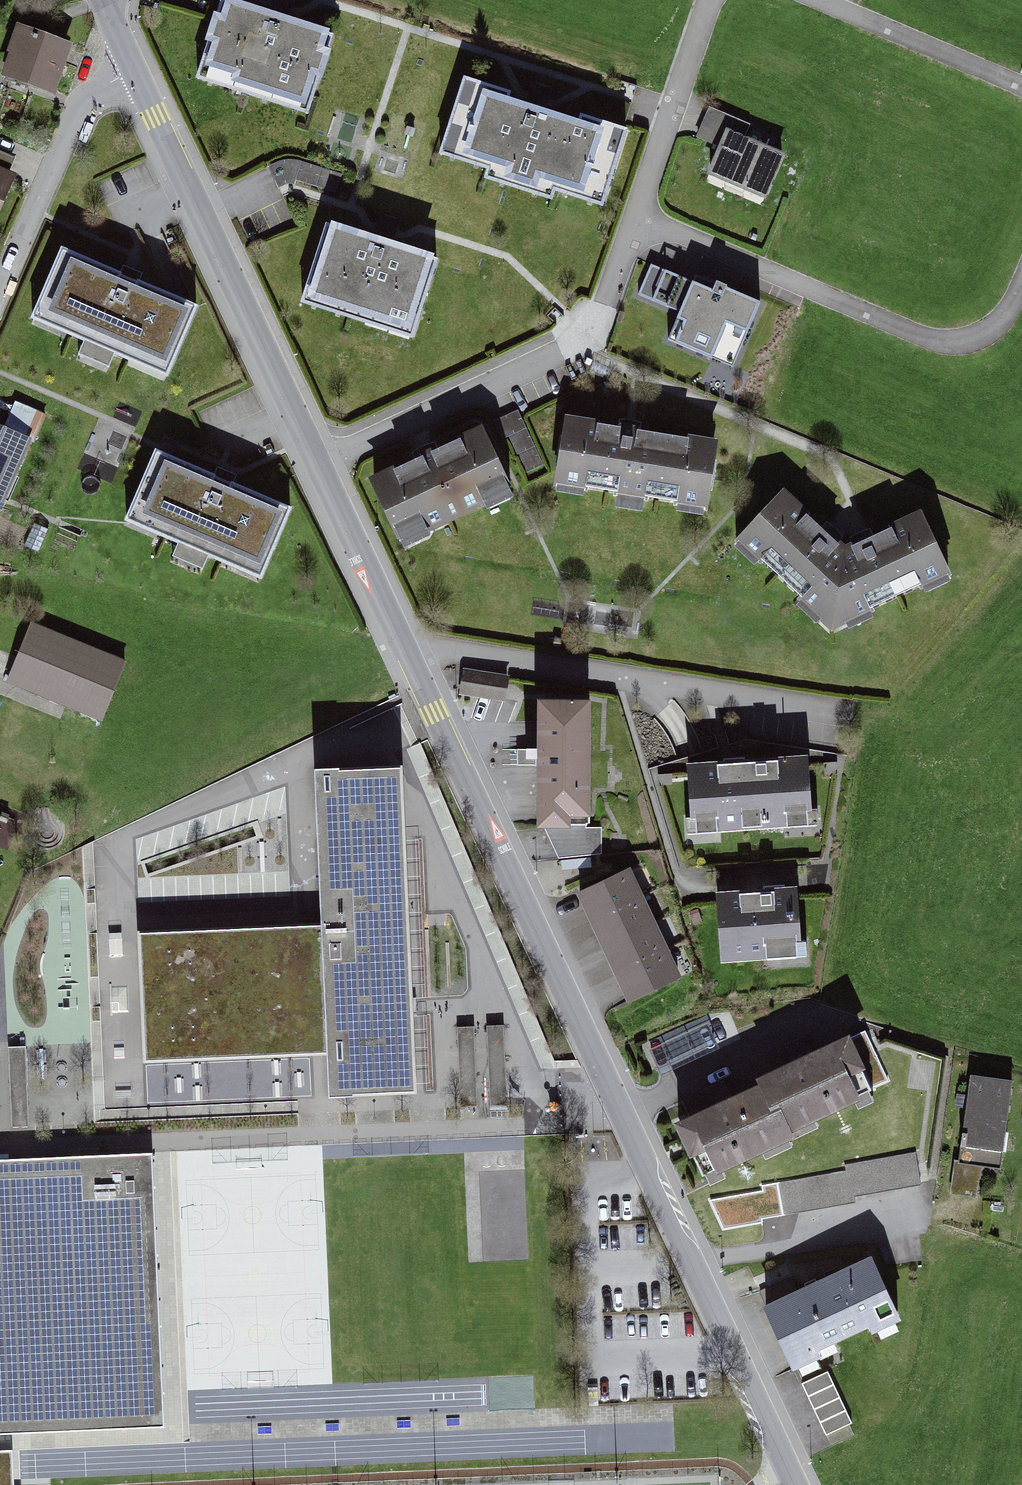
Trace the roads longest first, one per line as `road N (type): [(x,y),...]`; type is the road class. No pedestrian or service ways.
road 1 (residential): [(410,660),(796,1484)]
road 2 (residential): [(410,660),(434,647),(853,717)]
road 3 (residential): [(135,71),(321,466)]
road 4 (residential): [(1021,299),(1007,334),(961,352),(641,217)]
road 5 (residential): [(321,466),(591,342),(641,217)]
road 6 (residential): [(135,71),(77,113),(0,299)]
road 7 (residential): [(641,217),(719,0)]
road 8 (residential): [(808,0),(1021,87)]
road 9 (residential): [(321,466),(410,660)]

